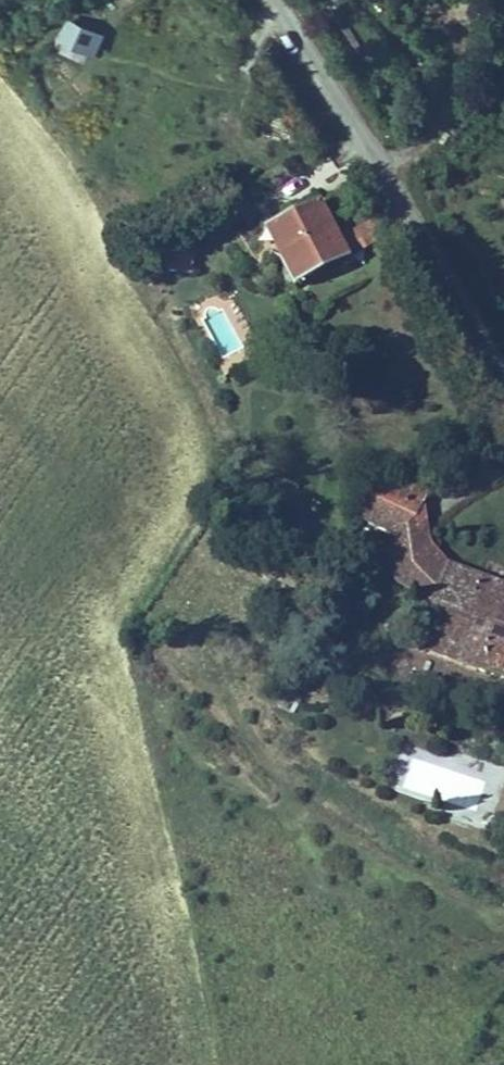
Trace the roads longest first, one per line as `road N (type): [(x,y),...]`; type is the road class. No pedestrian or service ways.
road 1 (unclassified): [(503,379),(278,0)]

